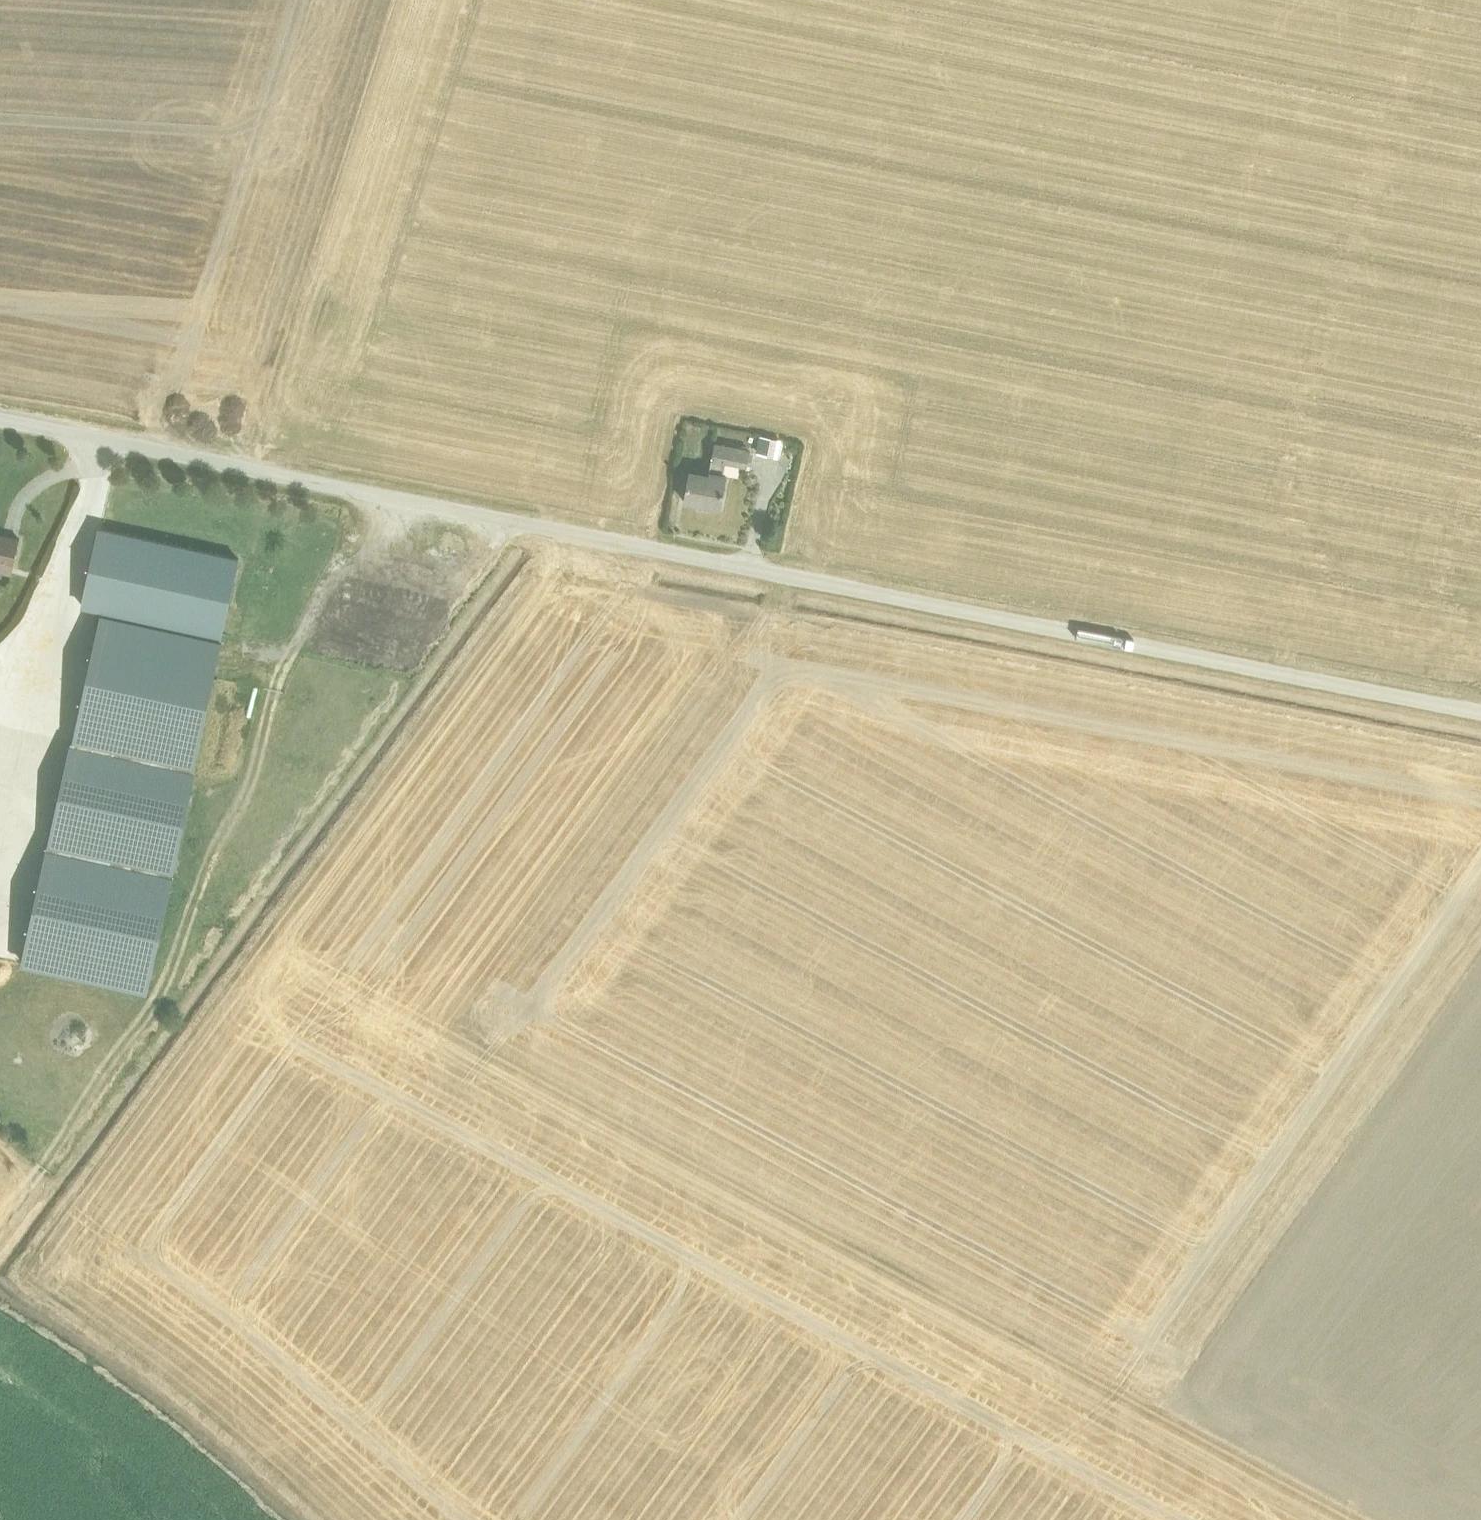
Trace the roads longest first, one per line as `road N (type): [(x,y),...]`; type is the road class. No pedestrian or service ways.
road 1 (unclassified): [(1480,714),(0,422)]

